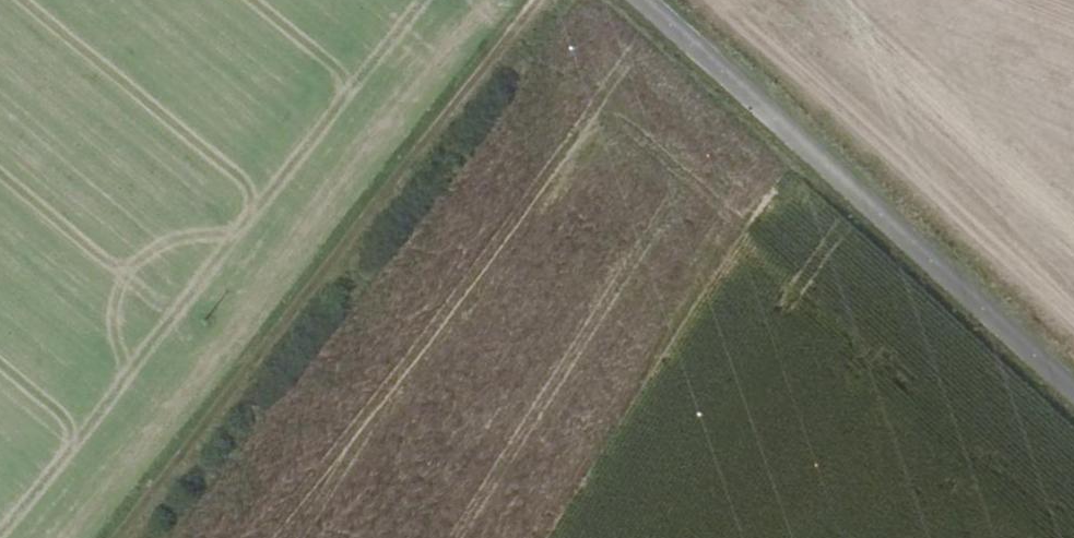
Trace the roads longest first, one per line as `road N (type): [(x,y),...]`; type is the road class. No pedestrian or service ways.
road 1 (track): [(530,0),(111,537)]
road 2 (tertiary): [(1073,387),(639,0)]

